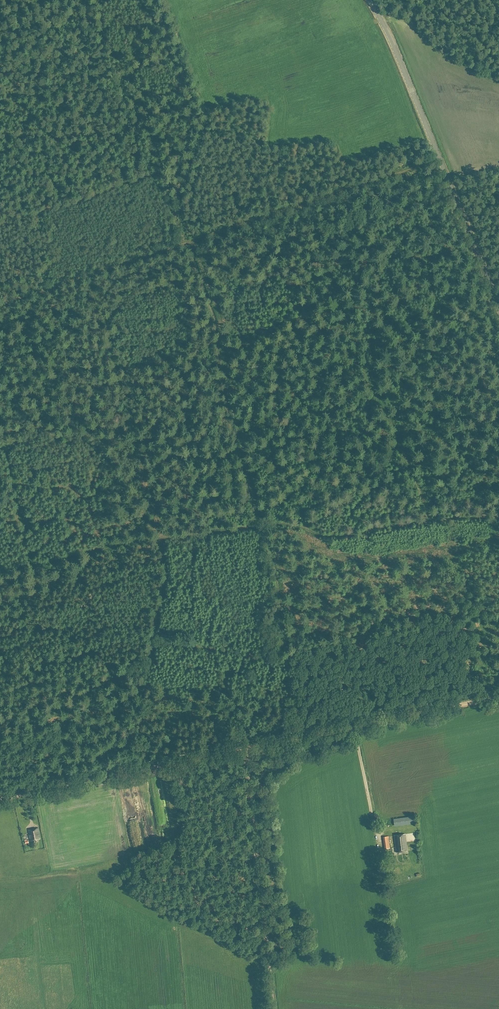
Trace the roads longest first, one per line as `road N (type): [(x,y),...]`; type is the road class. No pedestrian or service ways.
road 1 (track): [(430,521),(336,535),(277,525),(0,572)]
road 2 (track): [(430,521),(299,203)]
road 3 (tertiary): [(498,301),(370,0)]
road 4 (track): [(21,0),(83,21),(127,68),(186,243)]
road 5 (track): [(197,239),(264,527)]
road 6 (track): [(273,1008),(246,749)]
road 7 (track): [(439,156),(197,239)]
road 8 (track): [(0,799),(246,749)]
road 9 (track): [(145,770),(143,710),(163,579),(159,540)]
road 10 (track): [(303,737),(264,527)]
road 11 (track): [(197,239),(0,303)]
road 12 (track): [(303,737),(498,697)]
road 13 (track): [(0,435),(29,566)]
road 14 (track): [(356,726),(379,848)]

